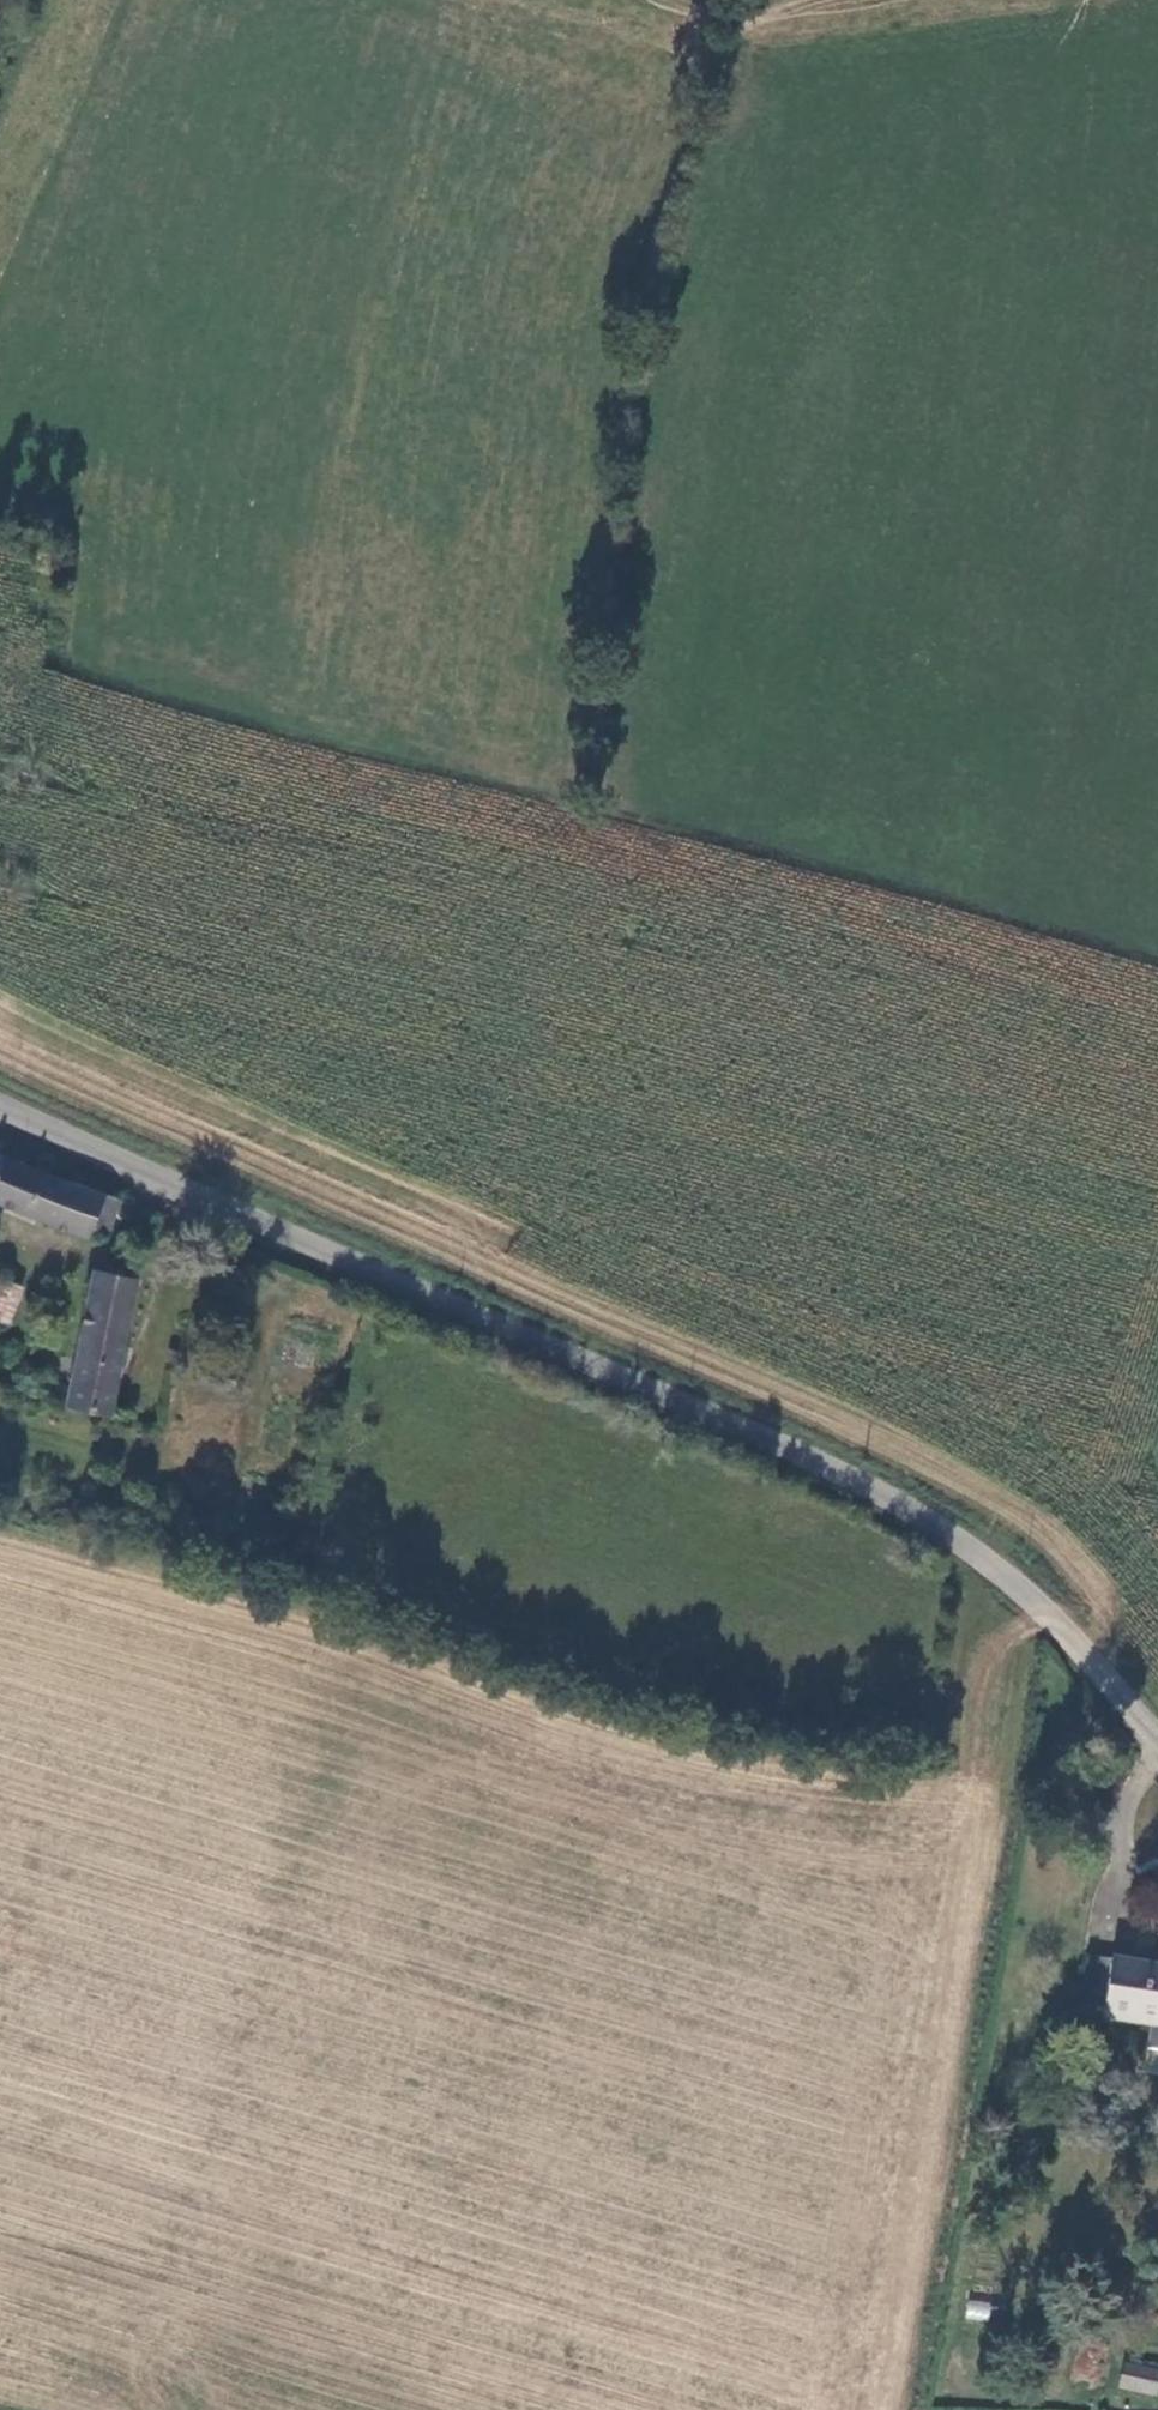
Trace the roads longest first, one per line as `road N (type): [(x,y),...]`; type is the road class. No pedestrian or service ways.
road 1 (unclassified): [(1157,1741),(1077,1642),(996,1567),(932,1523),(853,1480),(0,1103)]

